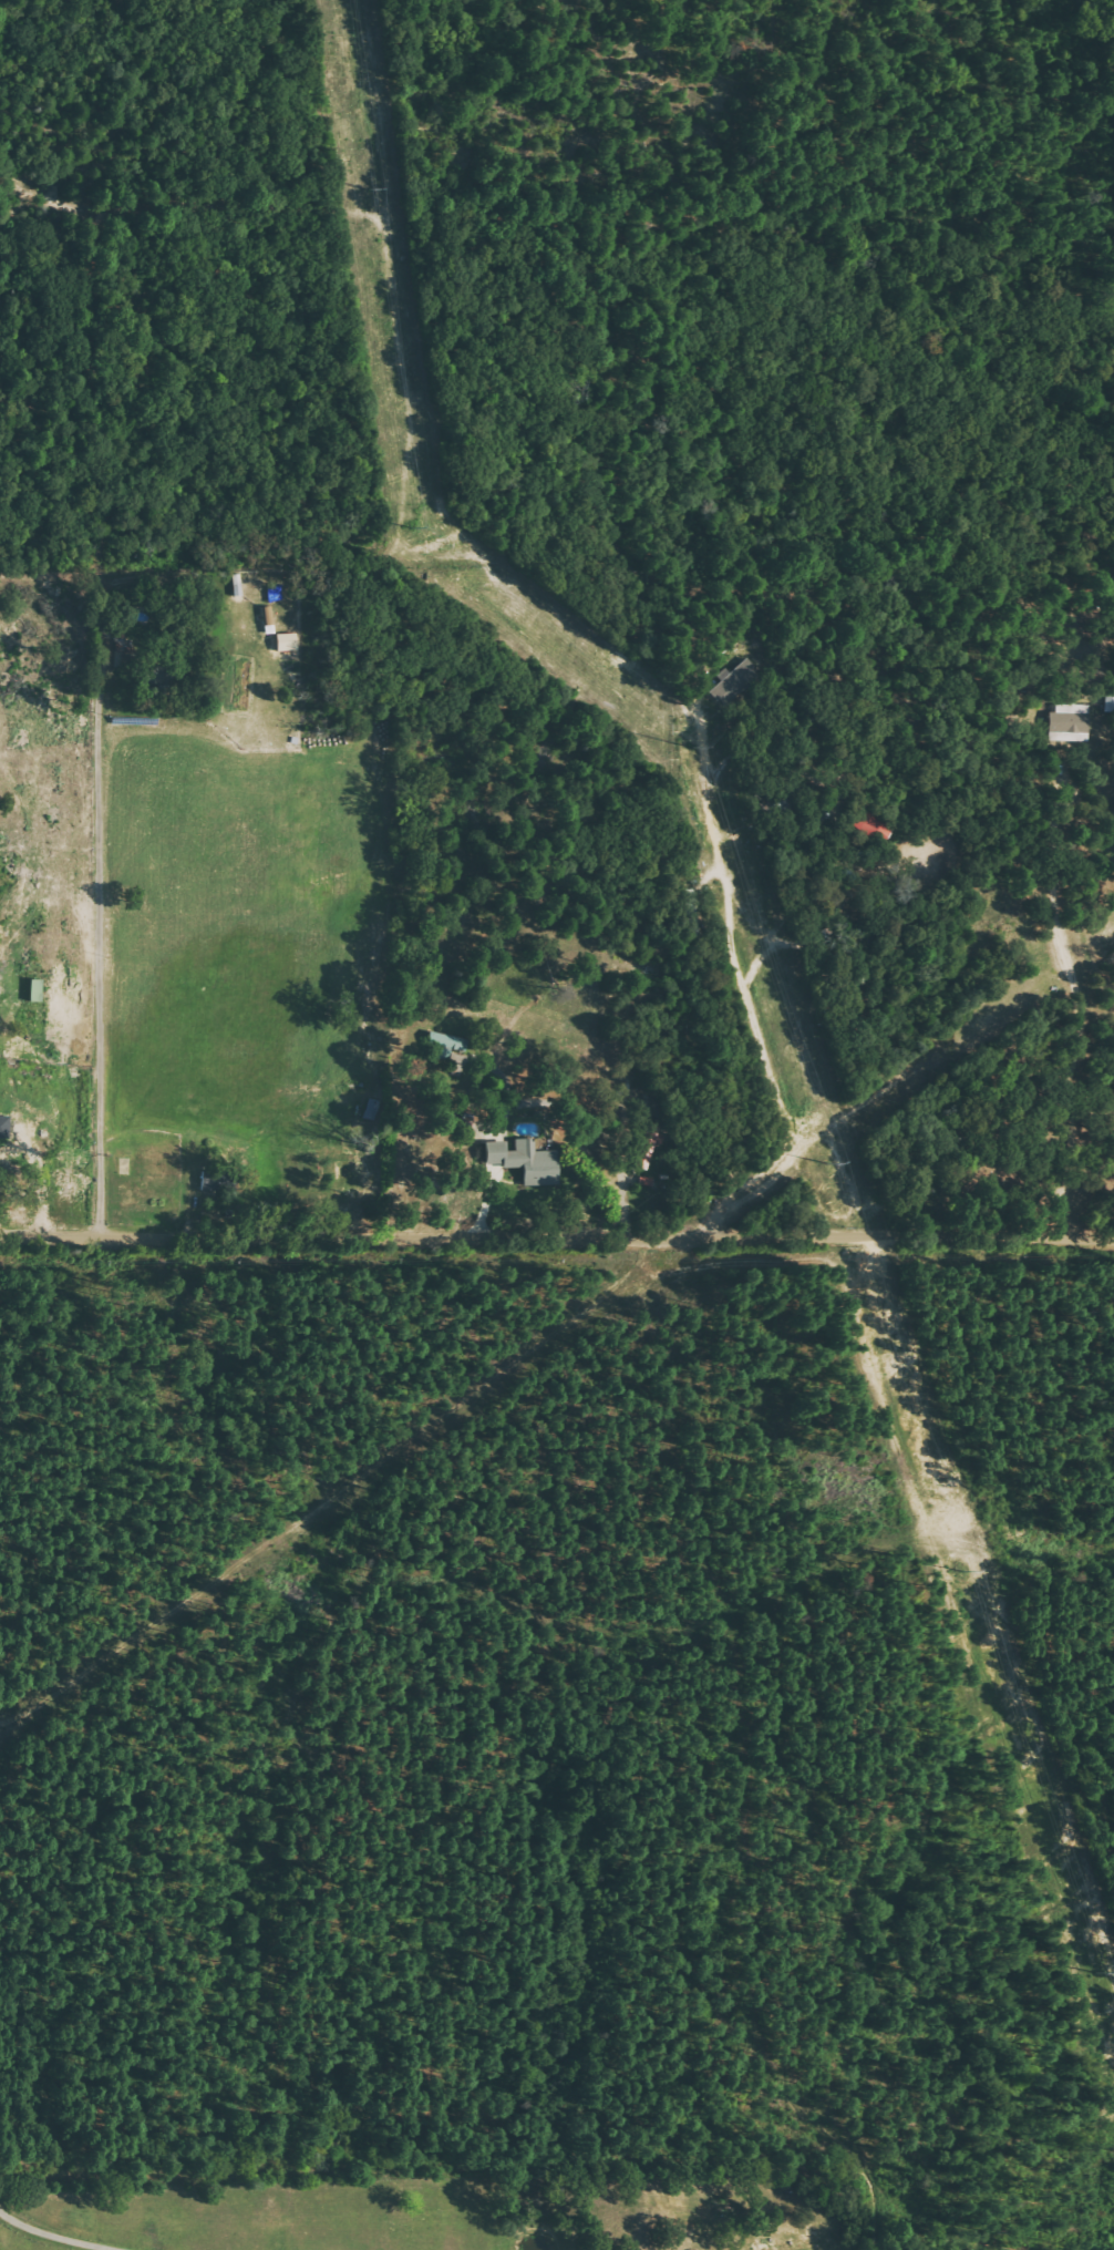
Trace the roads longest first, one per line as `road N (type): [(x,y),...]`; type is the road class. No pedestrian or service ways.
road 1 (residential): [(1113,1242),(0,1237)]

